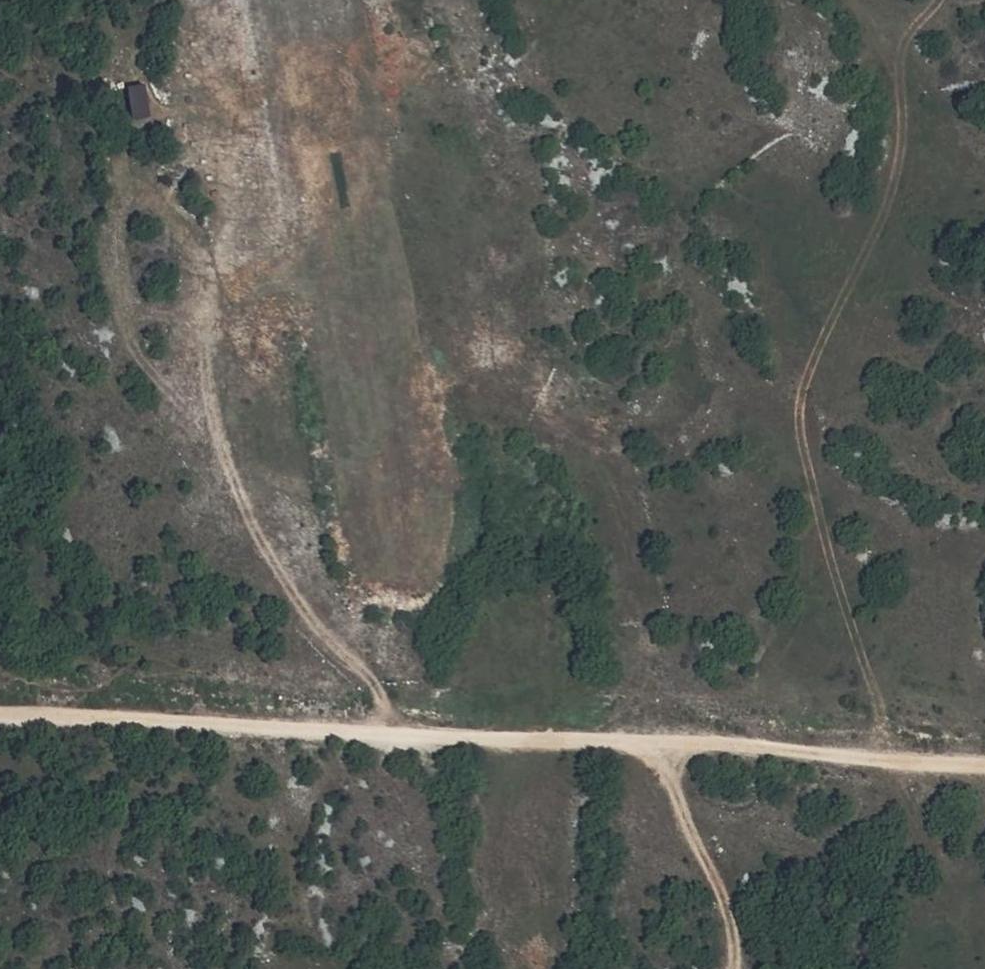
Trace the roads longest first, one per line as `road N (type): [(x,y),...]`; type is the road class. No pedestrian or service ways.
road 1 (track): [(0,715),(984,763)]
road 2 (track): [(734,968),(727,900),(680,817),(669,749)]

